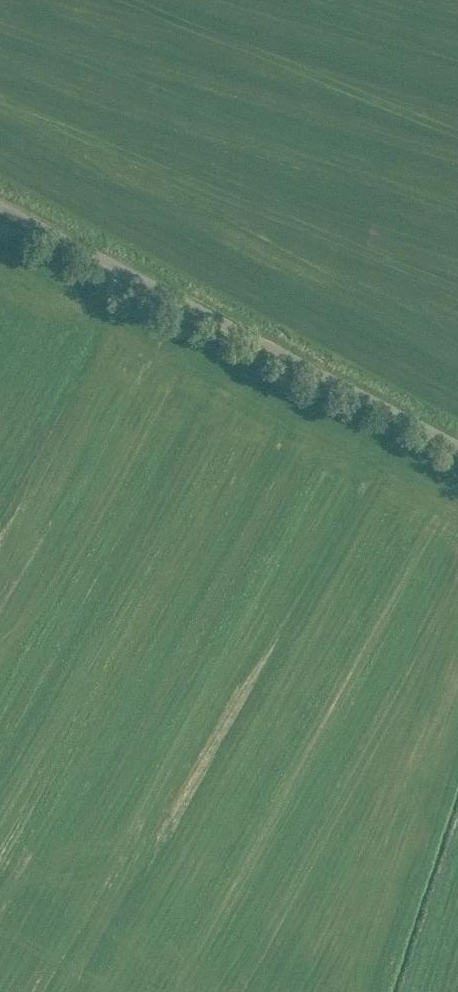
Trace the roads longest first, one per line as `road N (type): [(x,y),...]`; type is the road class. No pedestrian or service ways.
road 1 (unclassified): [(457,447),(0,206)]

